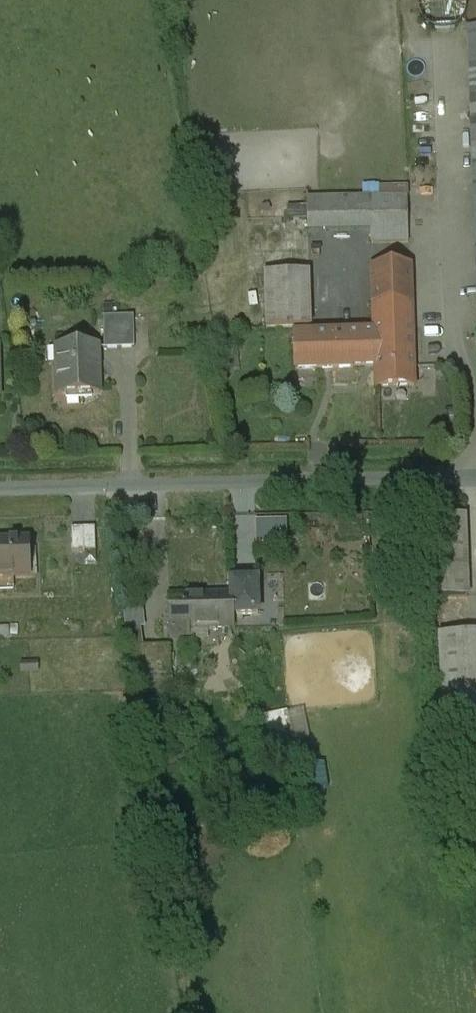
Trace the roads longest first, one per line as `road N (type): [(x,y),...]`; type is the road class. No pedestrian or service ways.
road 1 (unclassified): [(0,490),(475,478)]

